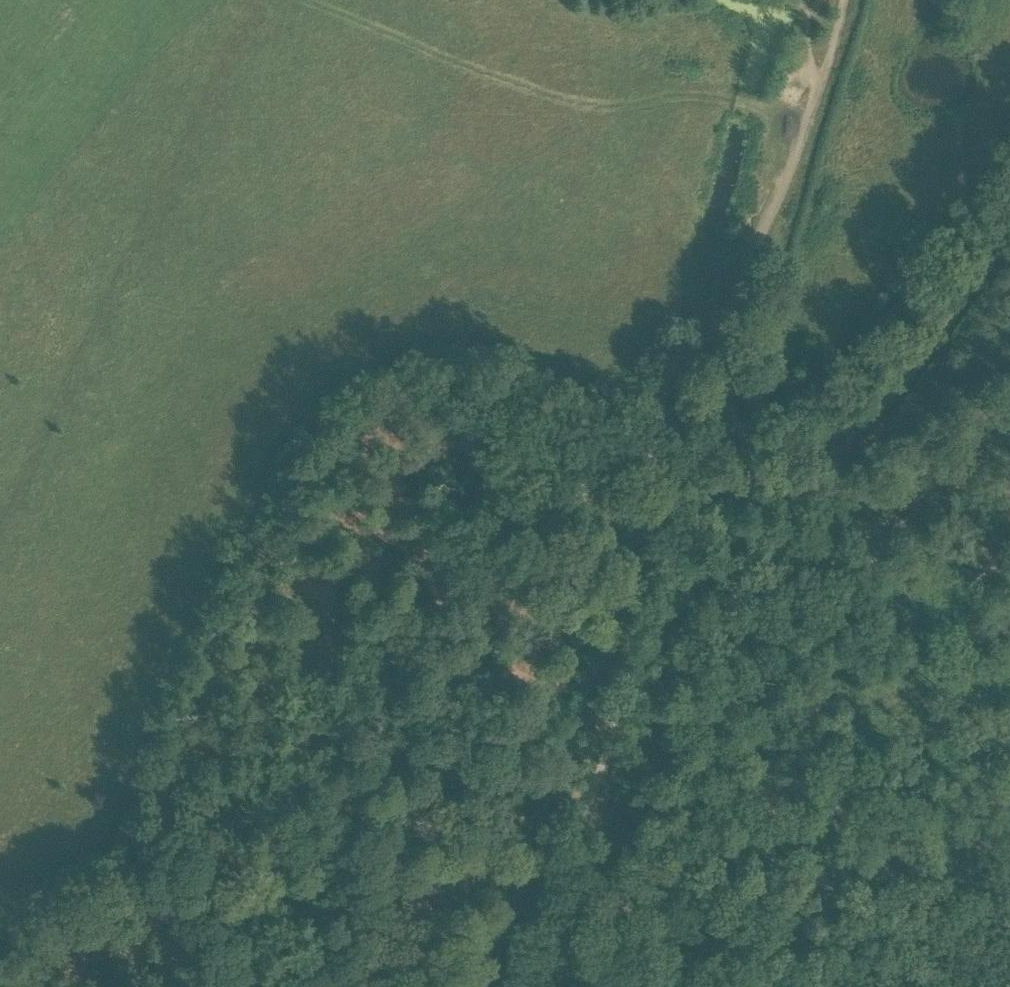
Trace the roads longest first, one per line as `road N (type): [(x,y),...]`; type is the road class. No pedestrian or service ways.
road 1 (track): [(530,986),(712,445)]
road 2 (track): [(803,441),(872,390),(1009,222)]
road 3 (track): [(1009,390),(857,470)]

